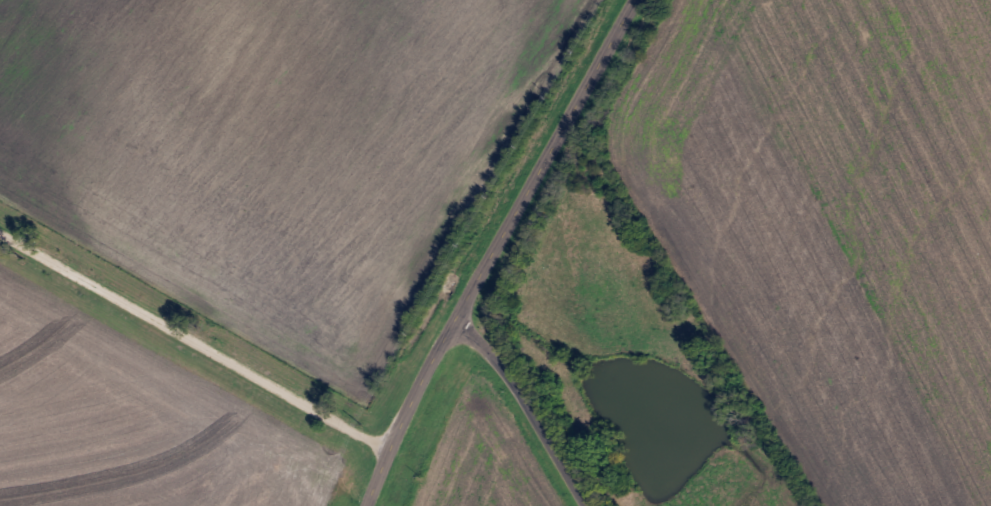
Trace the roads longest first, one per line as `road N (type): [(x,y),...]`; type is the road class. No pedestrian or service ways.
road 1 (tertiary): [(628,0),(436,340),(364,505)]
road 2 (residential): [(0,234),(387,453)]
road 3 (residential): [(449,317),(513,387),(583,505)]

